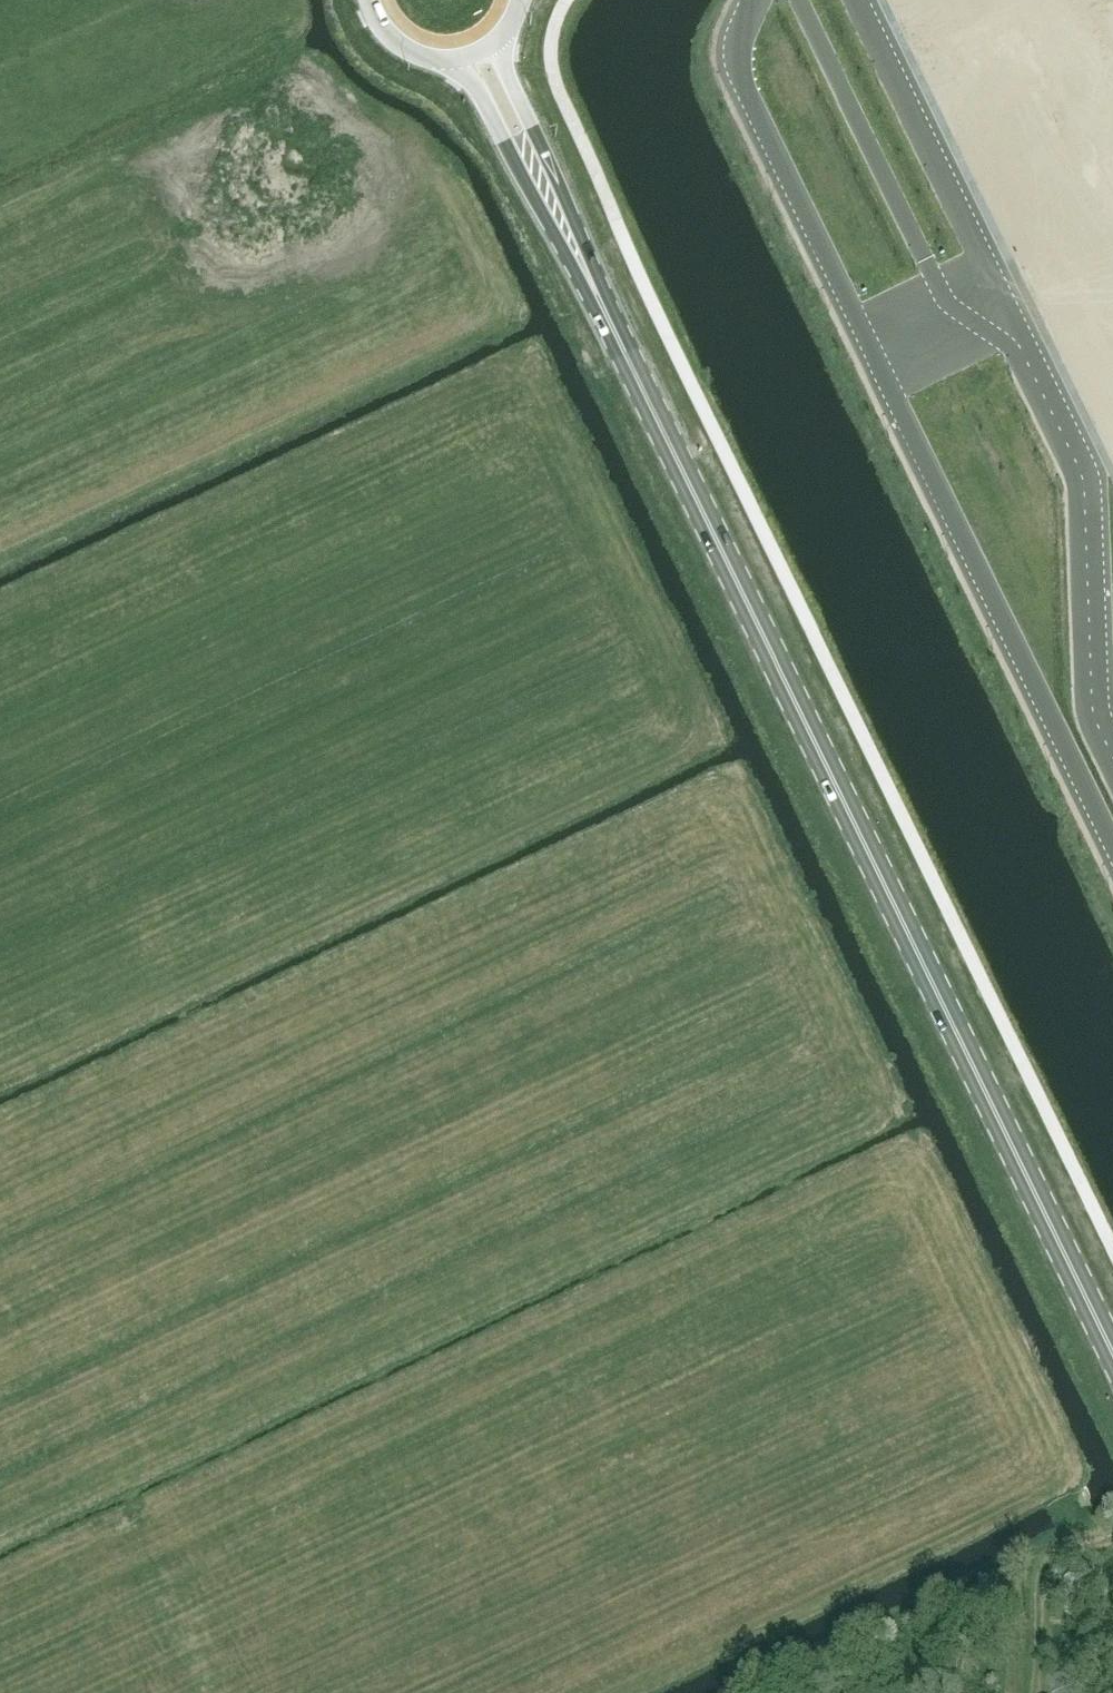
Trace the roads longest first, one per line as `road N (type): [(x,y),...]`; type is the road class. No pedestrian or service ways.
road 1 (secondary): [(1112,1350),(547,192)]
road 2 (secondary): [(462,57),(505,140),(547,192)]
road 3 (secondary): [(547,192),(529,127),(490,44)]
road 4 (secondary): [(368,0),(400,46),(462,57)]

